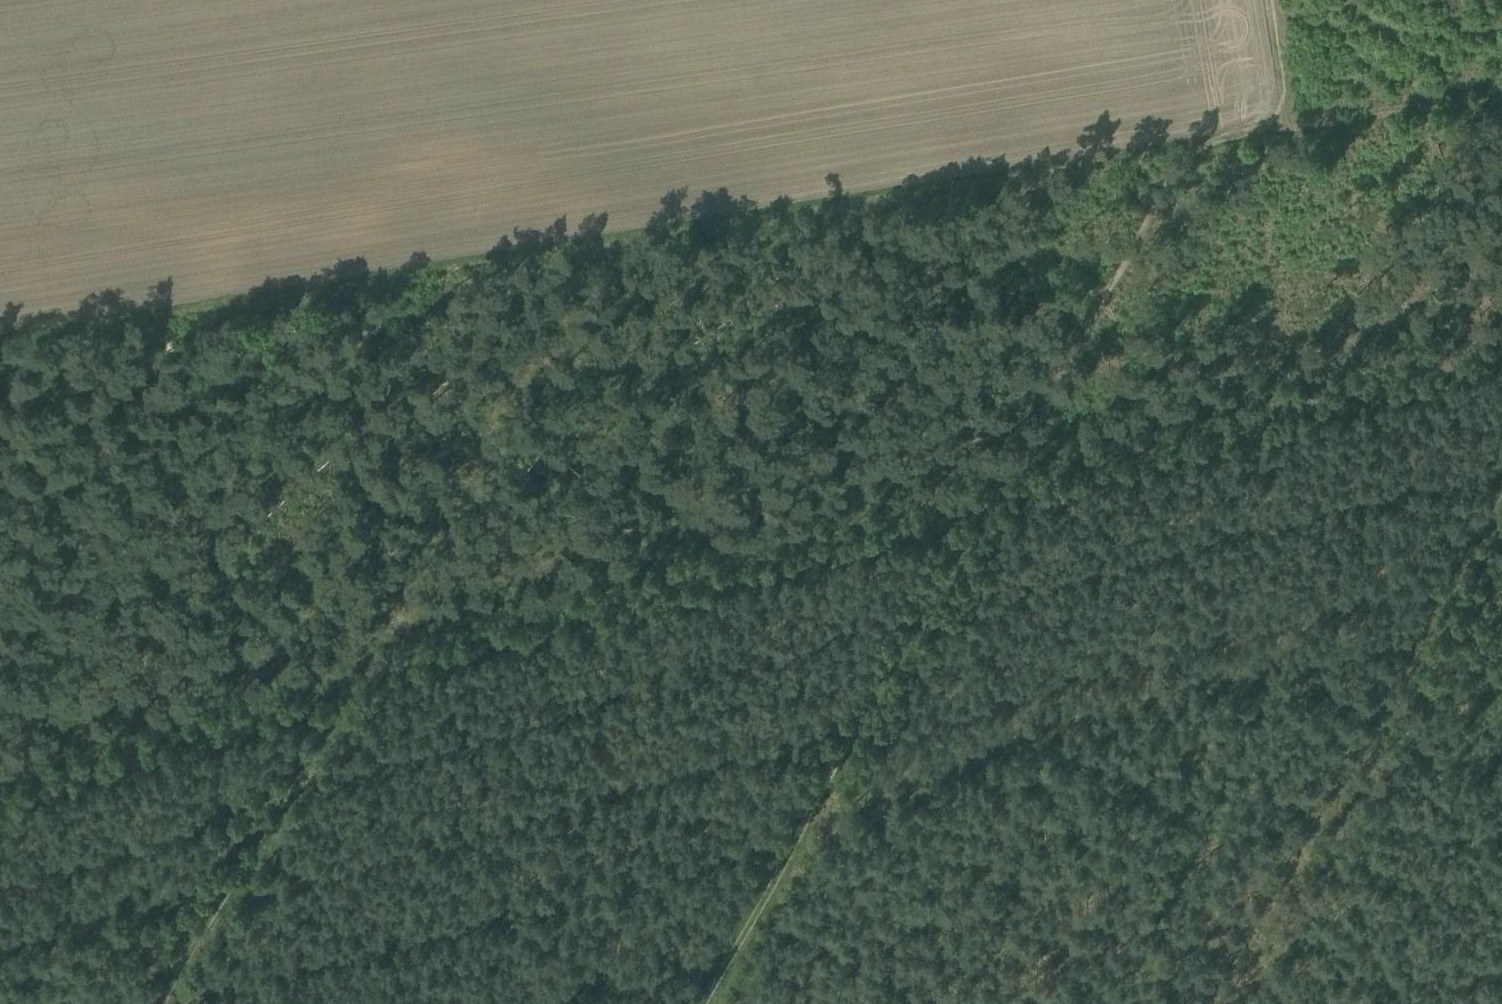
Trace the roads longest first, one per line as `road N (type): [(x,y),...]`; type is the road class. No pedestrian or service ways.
road 1 (track): [(1209,1003),(1501,488)]
road 2 (track): [(706,1003),(923,615)]
road 3 (track): [(1263,0),(1284,138)]

